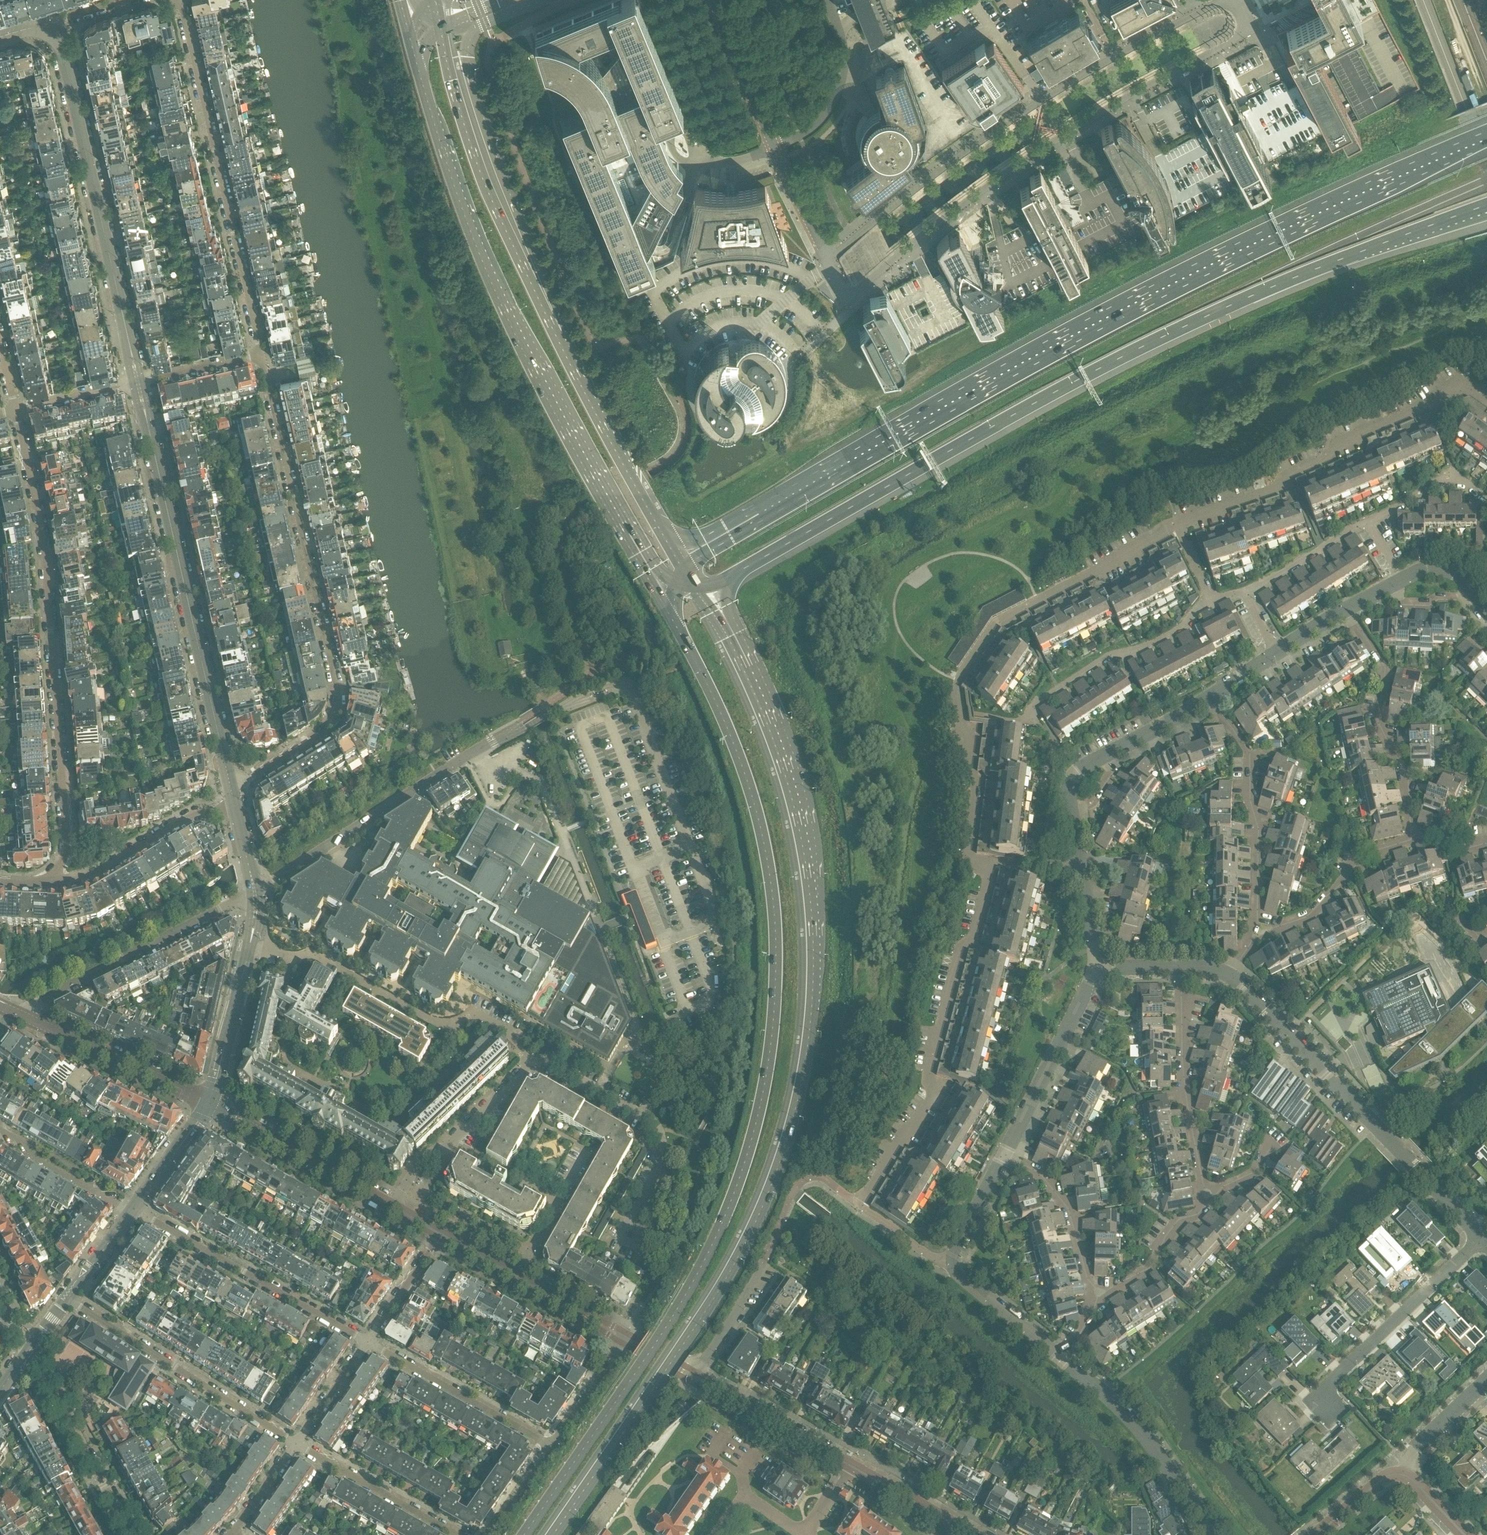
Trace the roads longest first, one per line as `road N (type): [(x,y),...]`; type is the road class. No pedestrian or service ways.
road 1 (primary): [(553,1534),(731,1270),(779,1163),(804,1066),(813,924),(796,811),(755,693),(695,589)]
road 2 (primary): [(660,598),(726,725),(763,837),(776,949),(767,1071),(743,1166),(708,1252),(524,1534)]
road 3 (motorway): [(779,548),(1113,361),(1294,278),(1486,207)]
road 4 (motorway): [(1486,139),(993,379),(805,487)]
road 5 (primary): [(410,39),(479,251),(660,598)]
road 6 (unclassified): [(849,296),(1032,156),(1239,38),(1244,18),(1235,0)]
road 7 (residential): [(261,355),(339,701),(327,730),(231,789)]
road 8 (residential): [(641,1249),(622,1235),(664,1159),(660,1131),(545,1060),(416,1164),(394,1208)]
road 9 (residential): [(991,860),(928,1075),(934,1093),(861,1206),(952,1262)]
road 10 (residential): [(15,412),(45,545),(63,739),(66,850),(51,883)]
road 11 (unclassified): [(1224,0),(1009,122),(830,260)]
road 12 (residential): [(231,789),(138,382)]
road 13 (residential): [(1481,1238),(1228,974)]
road 14 (residential): [(261,355),(179,0)]
road 15 (residential): [(138,382),(61,45),(49,31)]
road 16 (residential): [(1486,397),(1471,386),(1360,435),(1282,488),(1178,524)]
road 17 (primary): [(557,337),(480,105),(468,56),(477,27)]
road 18 (primary): [(557,337),(471,145),(443,38)]
road 19 (residential): [(1178,524),(996,623),(959,680),(957,715)]
road 20 (residential): [(12,1011),(255,891)]
road 21 (residential): [(368,1342),(132,1211)]
road 22 (residential): [(69,1299),(296,1443)]
road 23 (residential): [(472,752),(255,891)]
road 24 (residential): [(1339,1417),(1318,1394),(1481,1238)]
road 25 (primary): [(680,560),(557,337)]
road 26 (residential): [(1259,939),(1249,755),(1210,697)]
road 27 (residential): [(1413,836),(1407,773),(1379,720),(1382,663),(1346,608)]
road 28 (residential): [(1209,1193),(1185,1083),(1180,967)]
road 29 (residential): [(1206,1534),(1190,1498),(1130,1420),(1063,1359)]
road 30 (residential): [(1026,720),(1033,704),(1109,655),(1133,652),(1182,626),(1210,599)]
road 31 (residential): [(450,1030),(314,955),(251,944)]
road 32 (residential): [(209,1105),(12,1011)]
road 33 (residential): [(394,1208),(209,1105)]
road 34 (residential): [(132,1534),(28,1350)]
road 35 (residential): [(1096,966),(1005,1155)]
road 36 (residential): [(549,1445),(368,1342)]
road 37 (residential): [(236,808),(195,814),(76,878),(51,883)]
road 38 (residential): [(1413,836),(1362,853),(1316,911),(1259,939)]
road 39 (residential): [(457,1534),(296,1443)]
road 40 (residential): [(1005,1155),(1038,1173),(1064,1200),(1098,1303)]
road 41 (unclassified): [(775,149),(819,121),(840,85),(843,49),(827,0)]
road 42 (residential): [(850,1465),(693,1376)]
road 43 (secondary): [(1486,162),(1423,0)]
road 44 (residential): [(209,1105),(251,944)]
road 45 (residential): [(957,715),(976,794),(969,852),(991,860)]
road 46 (unclassified): [(775,149),(715,0)]
road 47 (residential): [(1098,1303),(1152,1262),(1209,1193)]
road 48 (residential): [(0,1128),(42,1162),(132,1211)]
road 49 (residential): [(1063,1359),(952,1262)]
road 50 (primary): [(805,487),(680,560)]
road 51 (residential): [(1243,592),(1367,522)]
road 52 (residential): [(974,1534),(850,1465)]
road 53 (residential): [(1367,522),(1446,476),(1486,501)]
road 54 (residential): [(693,1376),(763,1259)]
road 55 (residential): [(132,1211),(209,1105)]
road 56 (residential): [(549,1445),(624,1338)]
road 57 (residential): [(368,1342),(441,1234)]
road 58 (residential): [(15,412),(138,382)]
road 59 (residential): [(1404,1475),(1415,1449),(1486,1381)]
road 60 (residential): [(138,382),(261,355)]
road 61 (residential): [(296,1443),(368,1342)]
road 62 (residential): [(624,1338),(516,1277)]
road 63 (unclassified): [(775,149),(830,260)]
road 64 (residential): [(1005,1155),(952,1262)]

